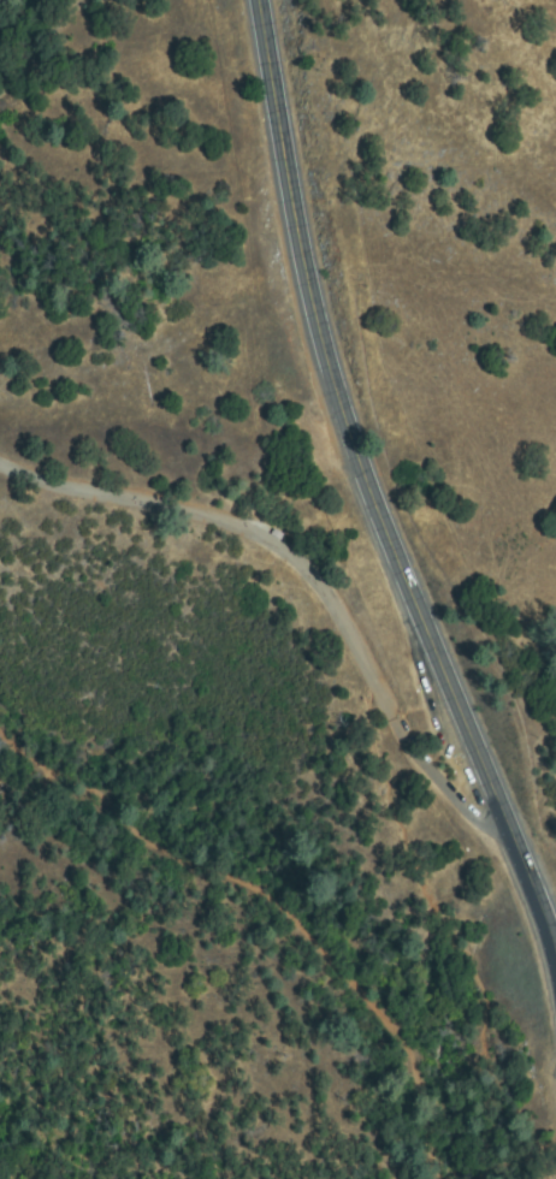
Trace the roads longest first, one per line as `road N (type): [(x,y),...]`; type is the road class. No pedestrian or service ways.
road 1 (secondary): [(257,0),(321,345),(367,487),(555,956)]
road 2 (residential): [(509,830),(480,820),(412,747),(332,602),(267,539),(0,464)]

